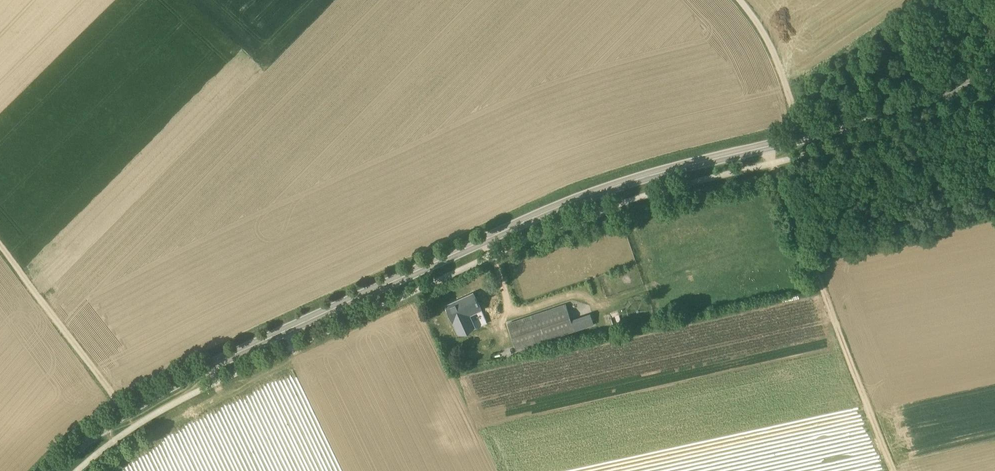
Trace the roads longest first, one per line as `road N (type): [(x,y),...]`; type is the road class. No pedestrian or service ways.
road 1 (secondary): [(50,470),(127,411),(533,215),(994,74)]
road 2 (track): [(0,238),(136,424)]
road 3 (track): [(807,154),(773,52),(738,0)]

